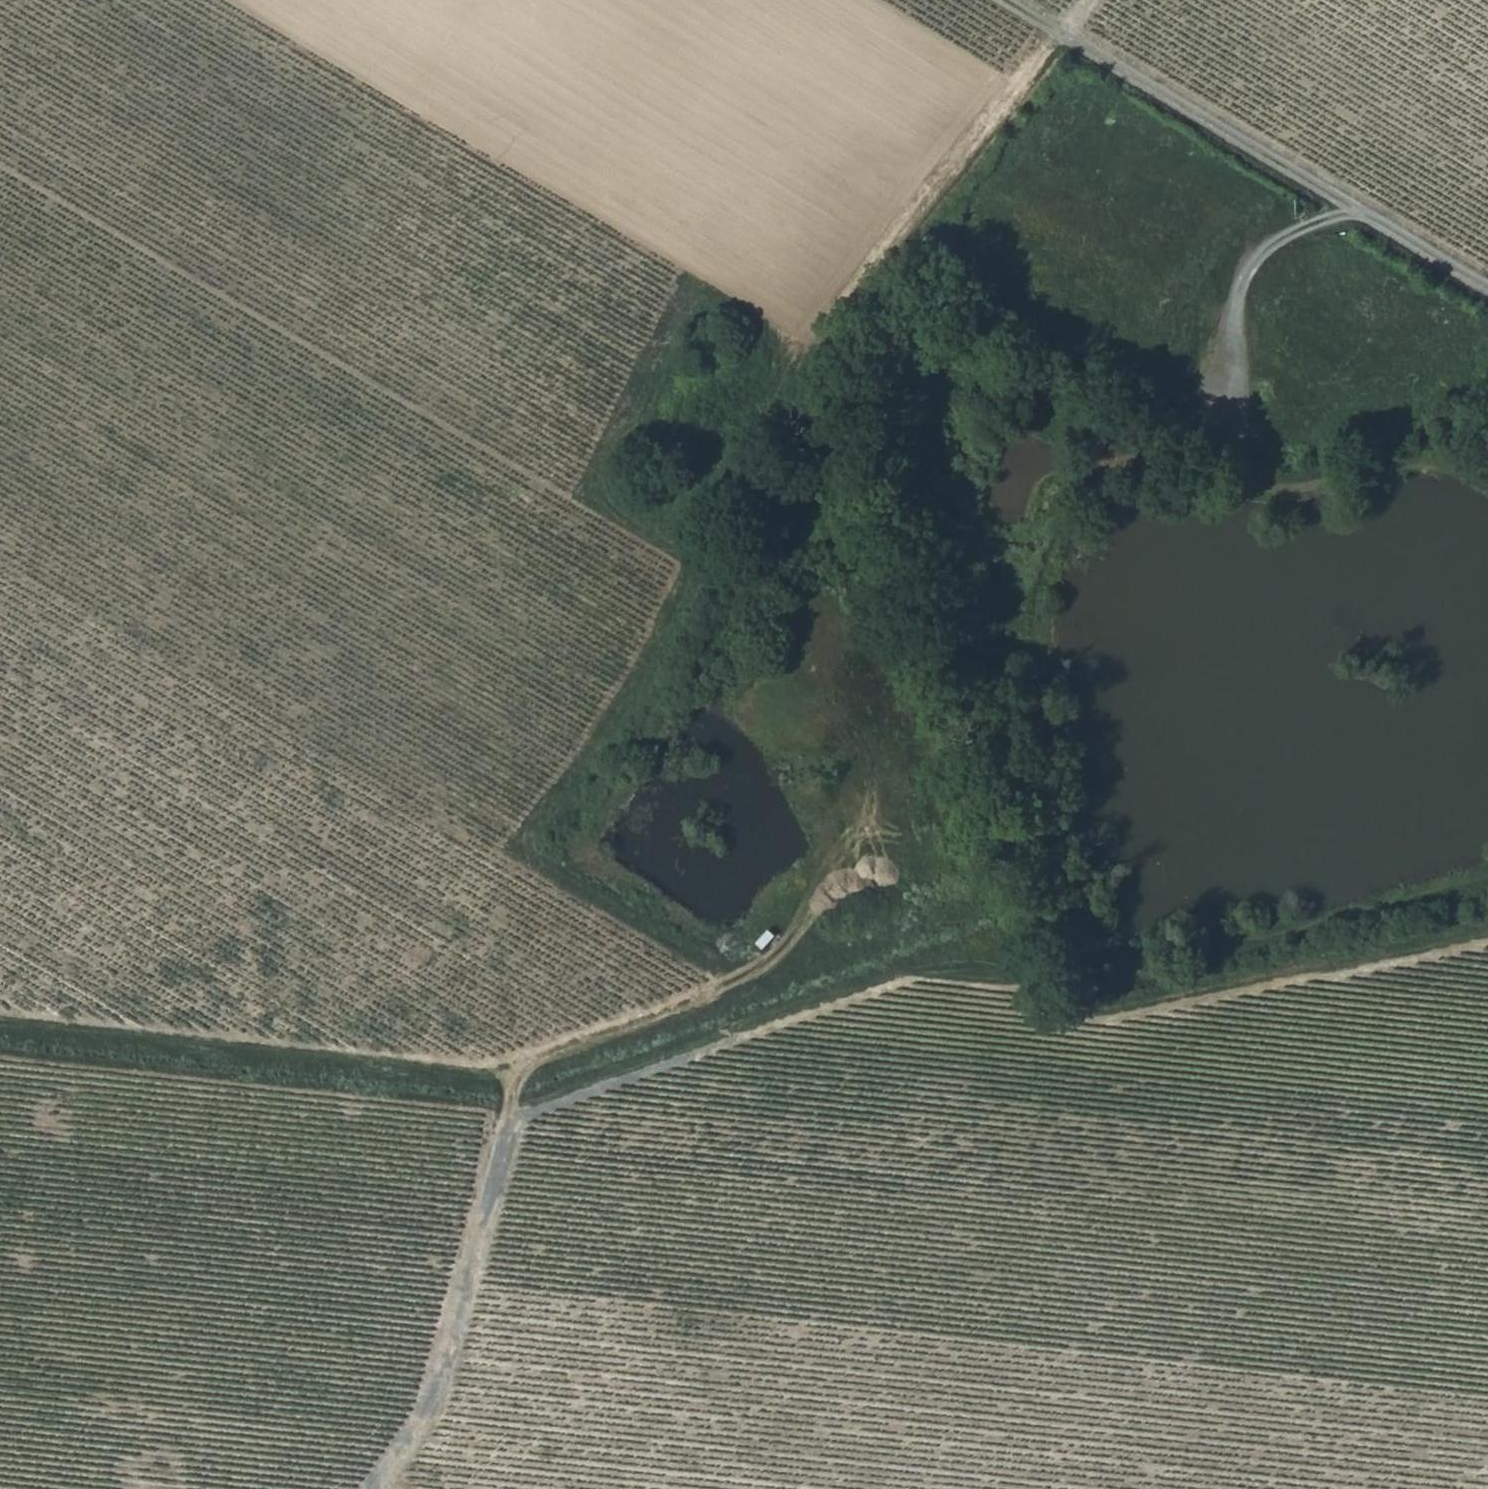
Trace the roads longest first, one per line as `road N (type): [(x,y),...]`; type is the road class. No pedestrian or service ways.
road 1 (track): [(1487,938),(1111,1020),(1052,1018),(955,977),(888,983),(514,1120),(433,1412),(378,1488)]
road 2 (track): [(1487,288),(997,0)]

